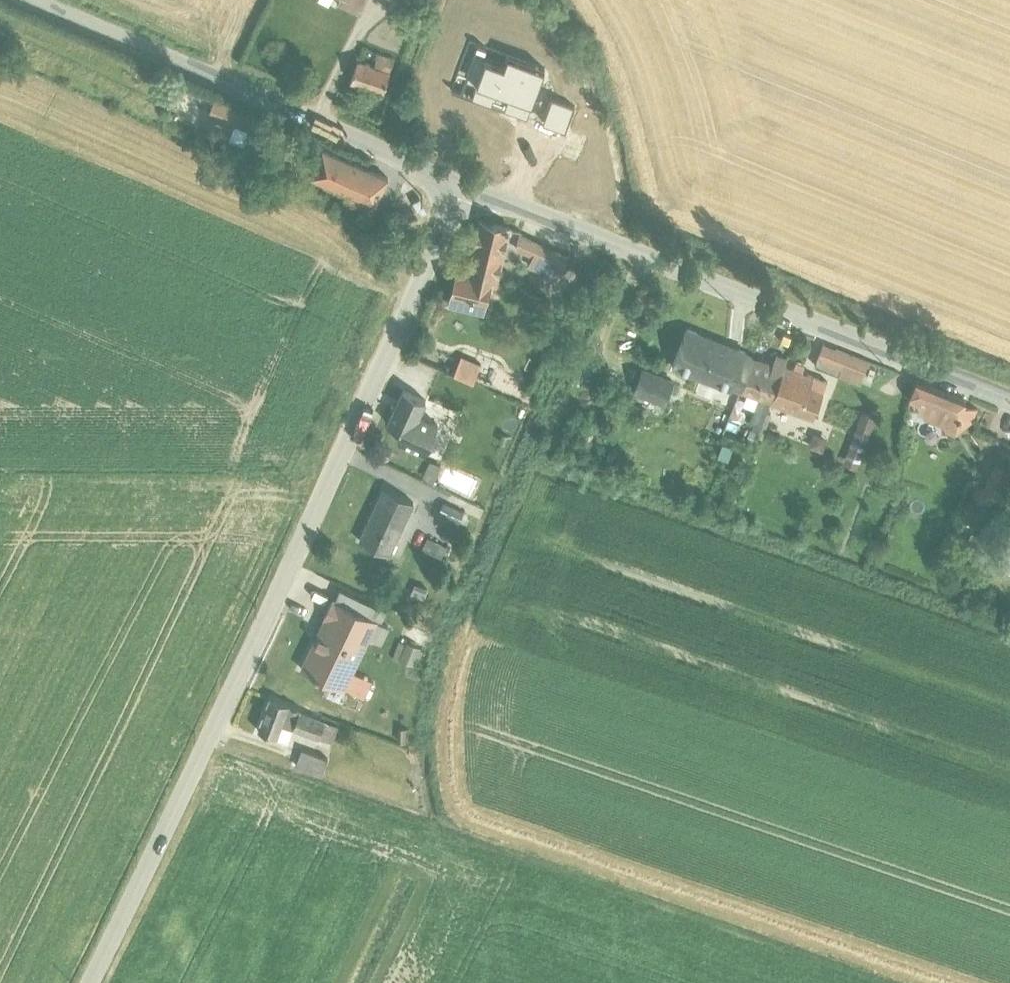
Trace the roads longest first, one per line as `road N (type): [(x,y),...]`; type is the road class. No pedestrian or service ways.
road 1 (unclassified): [(91,982),(462,185)]
road 2 (unclassified): [(1009,398),(462,185)]
road 3 (unclassified): [(462,185),(33,0)]

